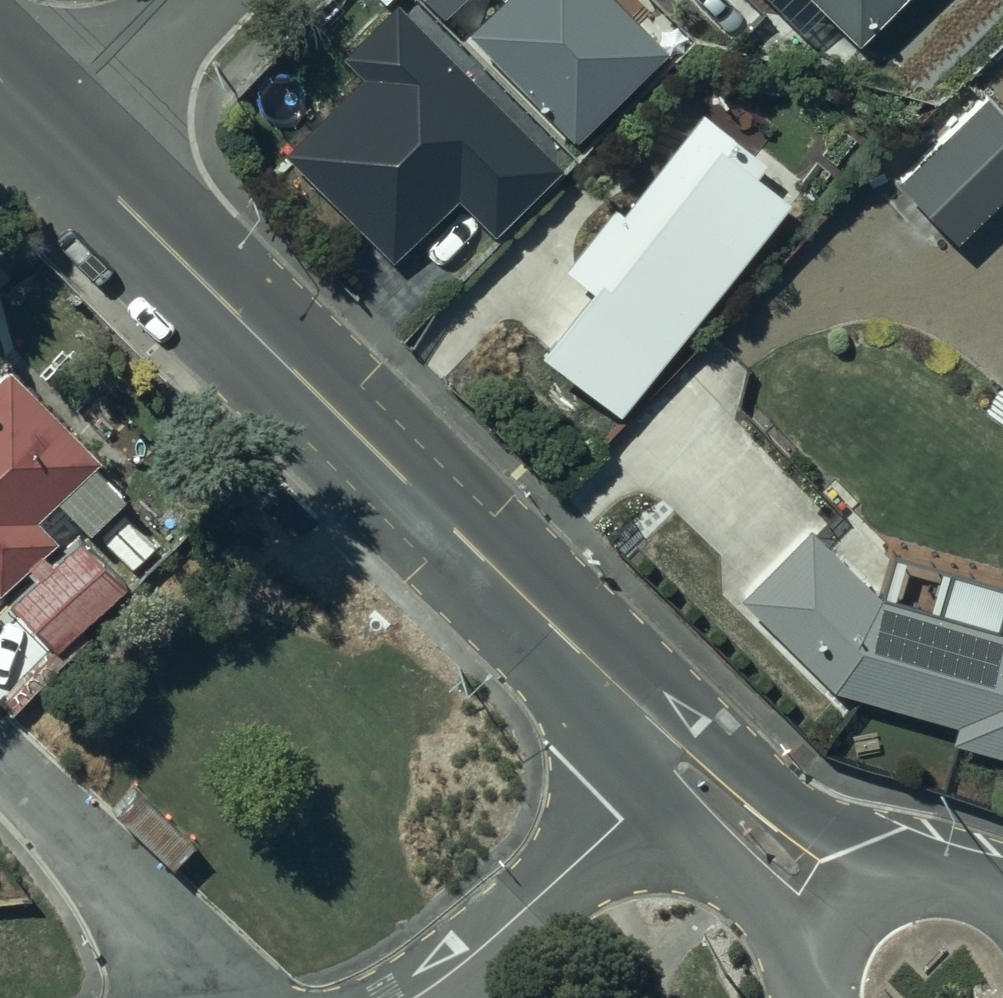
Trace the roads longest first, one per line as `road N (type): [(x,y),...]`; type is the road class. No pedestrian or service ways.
road 1 (tertiary): [(50,135),(680,754)]
road 2 (residential): [(680,754),(538,901),(410,997)]
road 3 (residential): [(223,997),(0,759)]
road 4 (tertiary): [(680,754),(840,912)]
road 5 (residential): [(50,135),(188,0)]
road 6 (tertiary): [(840,912),(895,874),(935,871),(1002,893)]

